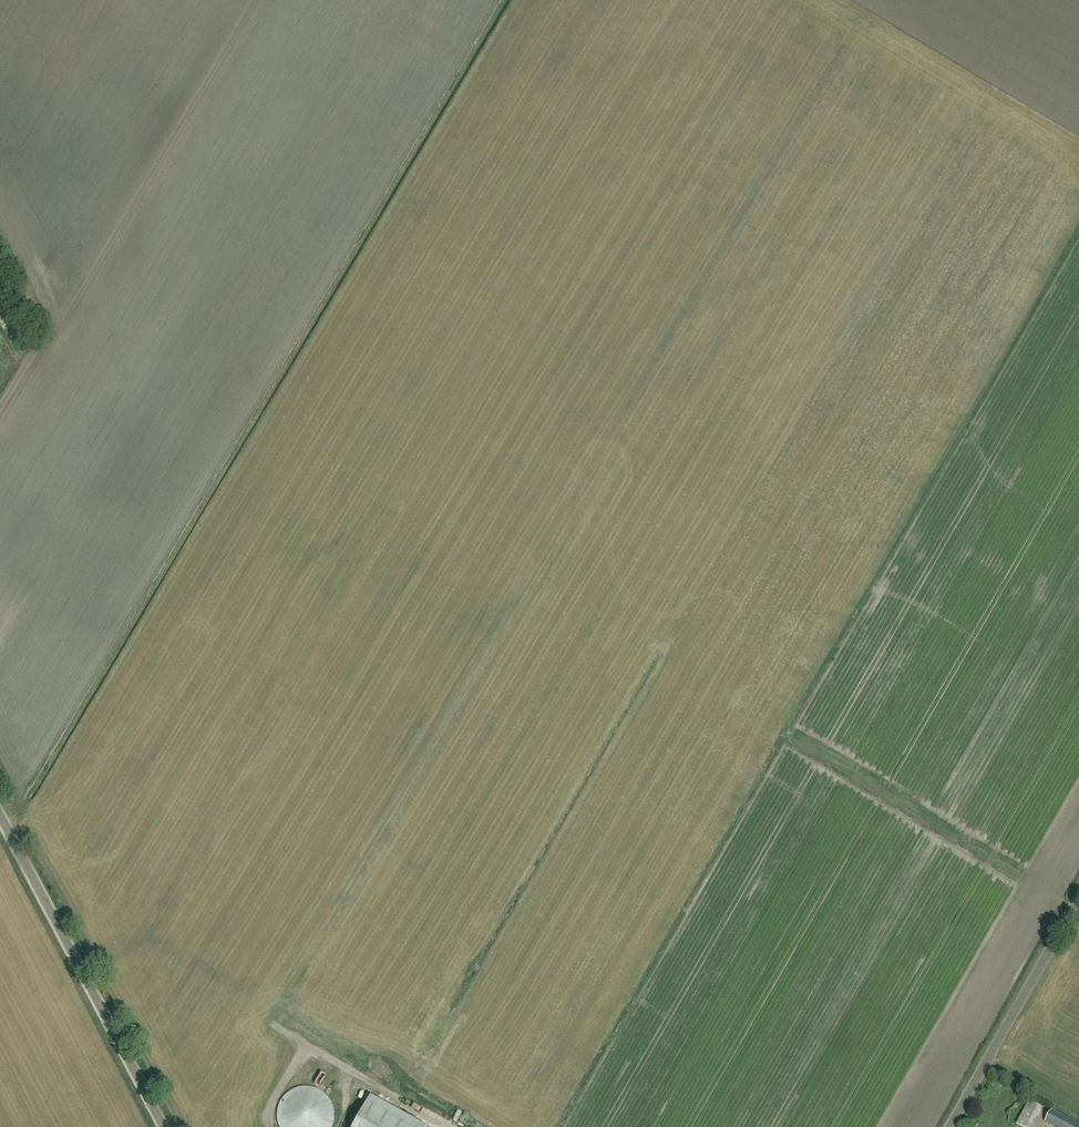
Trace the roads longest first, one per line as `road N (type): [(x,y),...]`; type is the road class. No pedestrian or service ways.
road 1 (unclassified): [(170,1126),(0,808)]
road 2 (unclassified): [(950,1126),(1078,895)]

